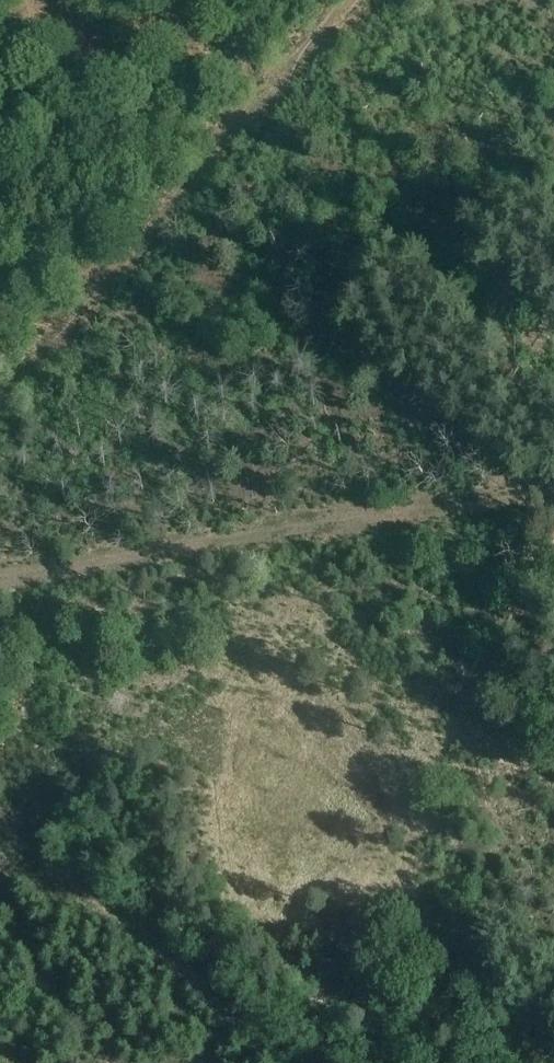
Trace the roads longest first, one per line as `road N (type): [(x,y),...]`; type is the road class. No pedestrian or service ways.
road 1 (track): [(0,579),(553,494)]

